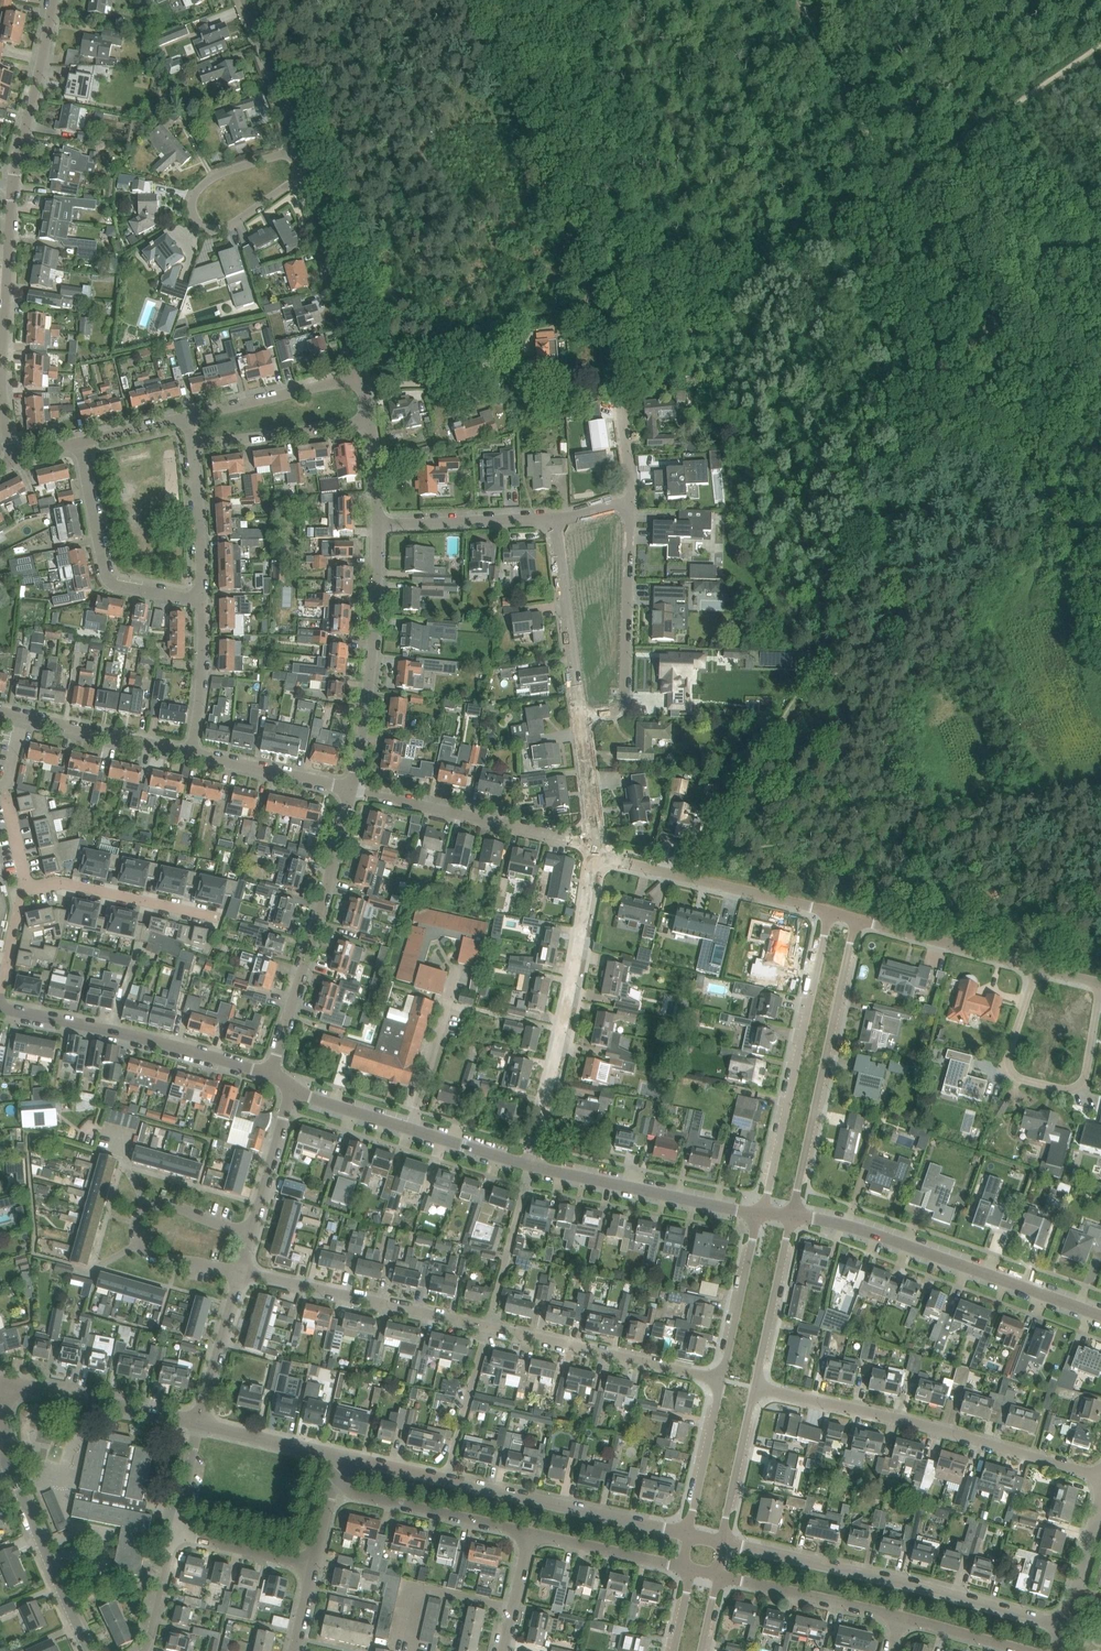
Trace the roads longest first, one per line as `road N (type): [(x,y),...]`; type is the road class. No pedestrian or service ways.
road 1 (residential): [(722,1380),(244,1274)]
road 2 (residential): [(1100,1481),(890,1415),(754,1387)]
road 3 (residential): [(1063,1629),(721,1541)]
road 4 (residential): [(687,1535),(347,1459)]
road 5 (tertiary): [(1100,1315),(846,1224),(793,1214)]
road 6 (residential): [(531,1164),(595,857)]
road 7 (unclassified): [(756,1215),(829,912)]
road 8 (residential): [(793,1214),(857,919)]
road 9 (residential): [(272,1072),(351,790)]
road 10 (residential): [(1036,968),(1009,1056),(1017,1077),(1079,1086),(1100,984)]
road 11 (residential): [(85,1650),(13,1488),(10,1385)]
road 12 (tertiary): [(272,1072),(0,1011)]
road 13 (residential): [(15,459),(1,388),(13,184)]
road 14 (residential): [(351,790),(370,668),(379,525)]
road 15 (residential): [(295,151),(213,176),(199,189),(193,218),(201,228),(227,227),(303,174)]
road 16 (residential): [(244,1274),(156,1259),(139,1243),(139,1223),(147,1209),(170,1207),(254,1240)]
road 17 (unclassified): [(596,840),(351,790)]
road 18 (residential): [(582,716),(623,705),(630,503)]
road 19 (unclassified): [(829,912),(595,857)]
road 20 (residential): [(202,598),(107,579),(80,441)]
road 21 (tertiary): [(756,1215),(531,1164)]
road 22 (residential): [(24,889),(60,883),(220,918)]
road 23 (residential): [(357,366),(303,174)]
road 24 (residential): [(582,716),(556,519)]
road 25 (residential): [(337,1493),(529,1535)]
road 26 (residential): [(191,754),(0,710)]
road 27 (residential): [(200,1426),(10,1385)]
road 28 (residential): [(13,184),(54,0)]
road 29 (residential): [(717,1574),(900,1617)]
road 30 (unclassified): [(1036,968),(857,919)]
road 31 (residential): [(754,1387),(793,1214)]
road 32 (residential): [(195,443),(371,423)]
road 33 (residential): [(379,525),(556,519)]
road 34 (residential): [(188,419),(360,377)]
road 35 (residential): [(756,1215),(722,1380)]
road 36 (residential): [(351,790),(191,754)]
road 37 (residential): [(529,1535),(688,1569)]
road 38 (residential): [(295,151),(245,0)]
road 39 (residential): [(722,1380),(687,1535)]
road 40 (residential): [(200,1426),(244,1274)]
road 41 (residential): [(721,1541),(754,1387)]
road 42 (residential): [(191,754),(202,598)]
road 43 (residential): [(202,598),(195,443)]
road 44 (residential): [(254,1240),(292,1091)]
road 45 (unclassified): [(170,1536),(318,1566)]
road 46 (residential): [(347,1459),(200,1426)]
road 47 (residential): [(1063,1629),(1100,1496)]
road 48 (residential): [(410,1128),(448,1003)]
road 49 (tertiary): [(531,1164),(410,1128)]
road 50 (residential): [(596,840),(582,716)]
road 51 (residential): [(630,503),(617,379)]
road 52 (residential): [(900,1617),(1020,1650)]
road 53 (tertiary): [(410,1128),(292,1091)]
road 54 (residential): [(170,1536),(139,1650)]

